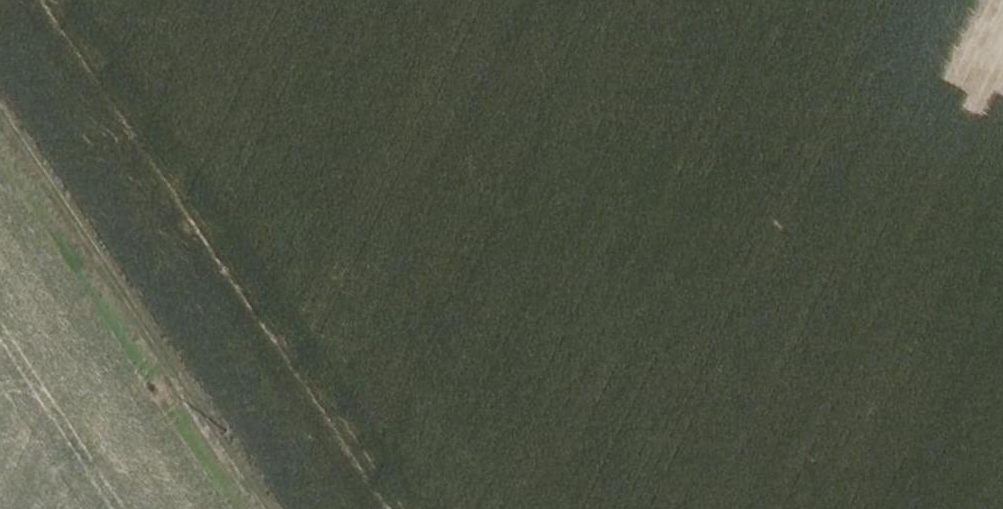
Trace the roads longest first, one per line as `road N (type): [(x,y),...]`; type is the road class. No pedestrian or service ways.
road 1 (track): [(0,150),(242,508)]

